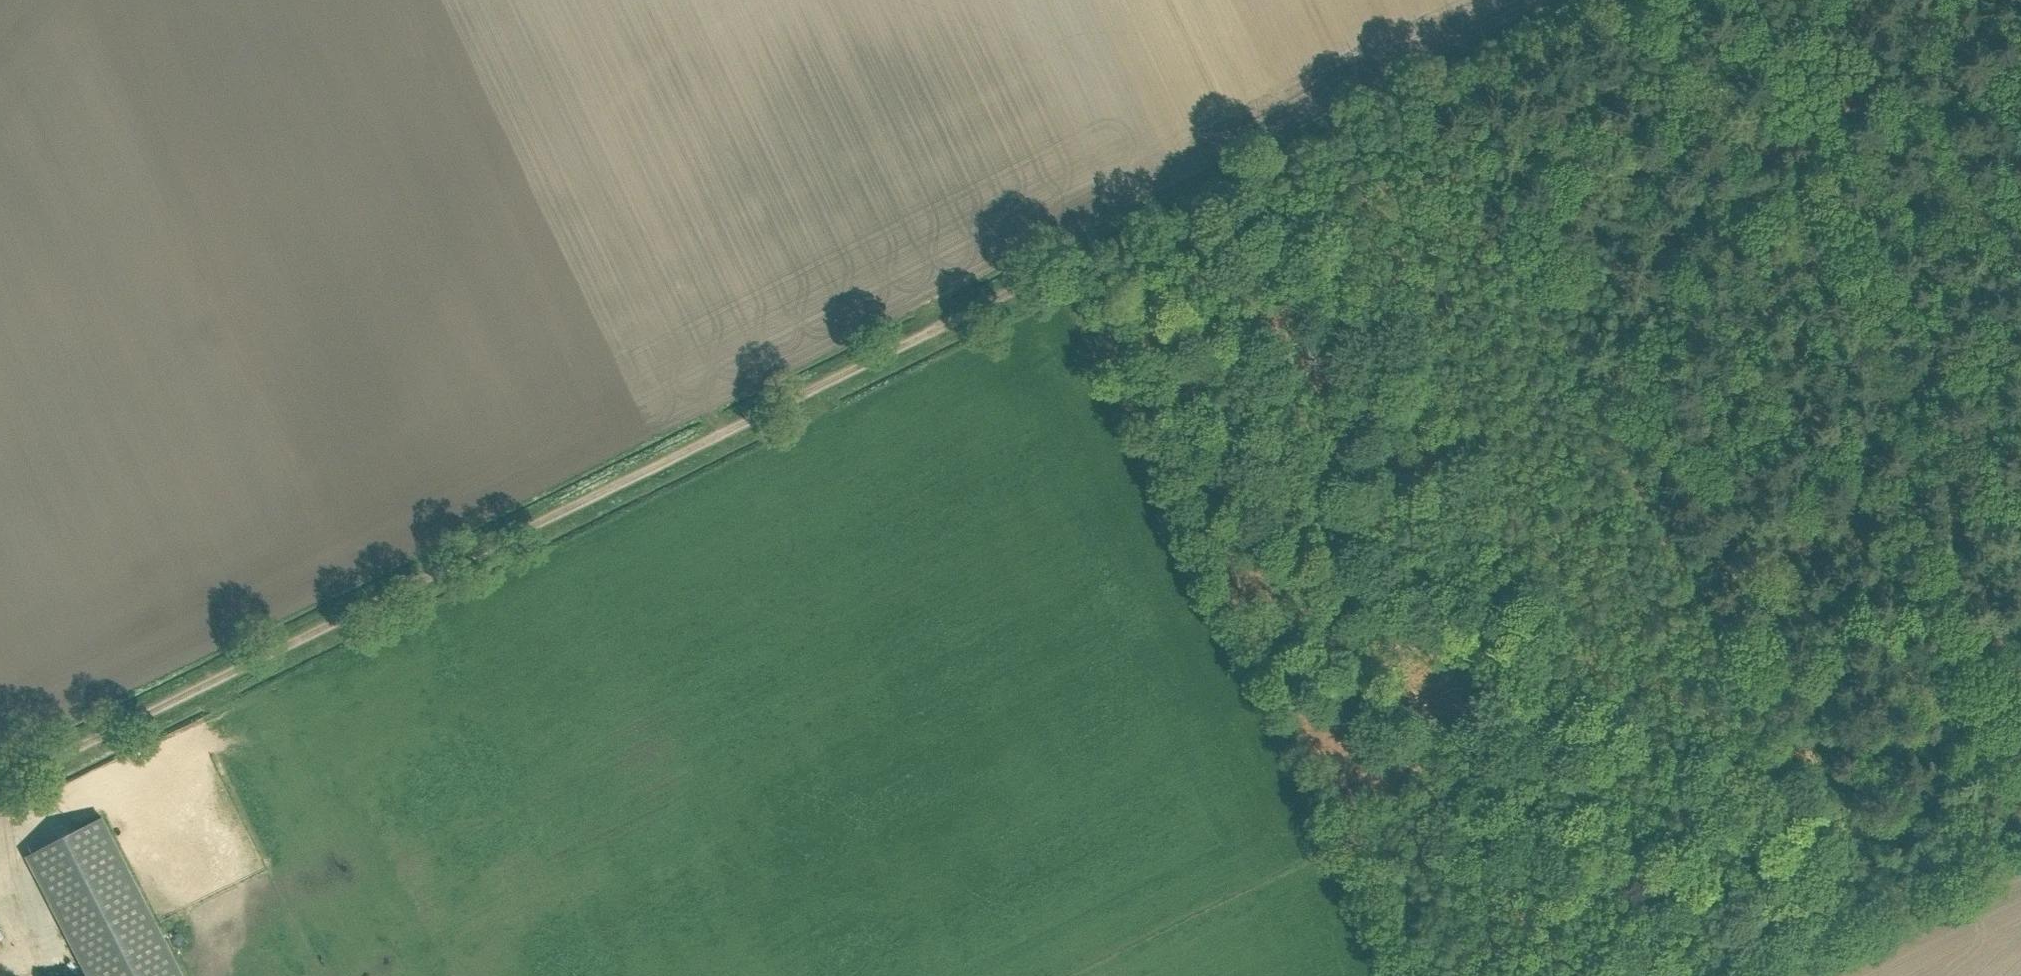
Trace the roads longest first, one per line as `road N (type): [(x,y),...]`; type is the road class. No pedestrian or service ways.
road 1 (unclassified): [(0,785),(1062,268)]
road 2 (track): [(2020,801),(1889,866),(1453,79)]
road 3 (track): [(1062,268),(1615,0)]

